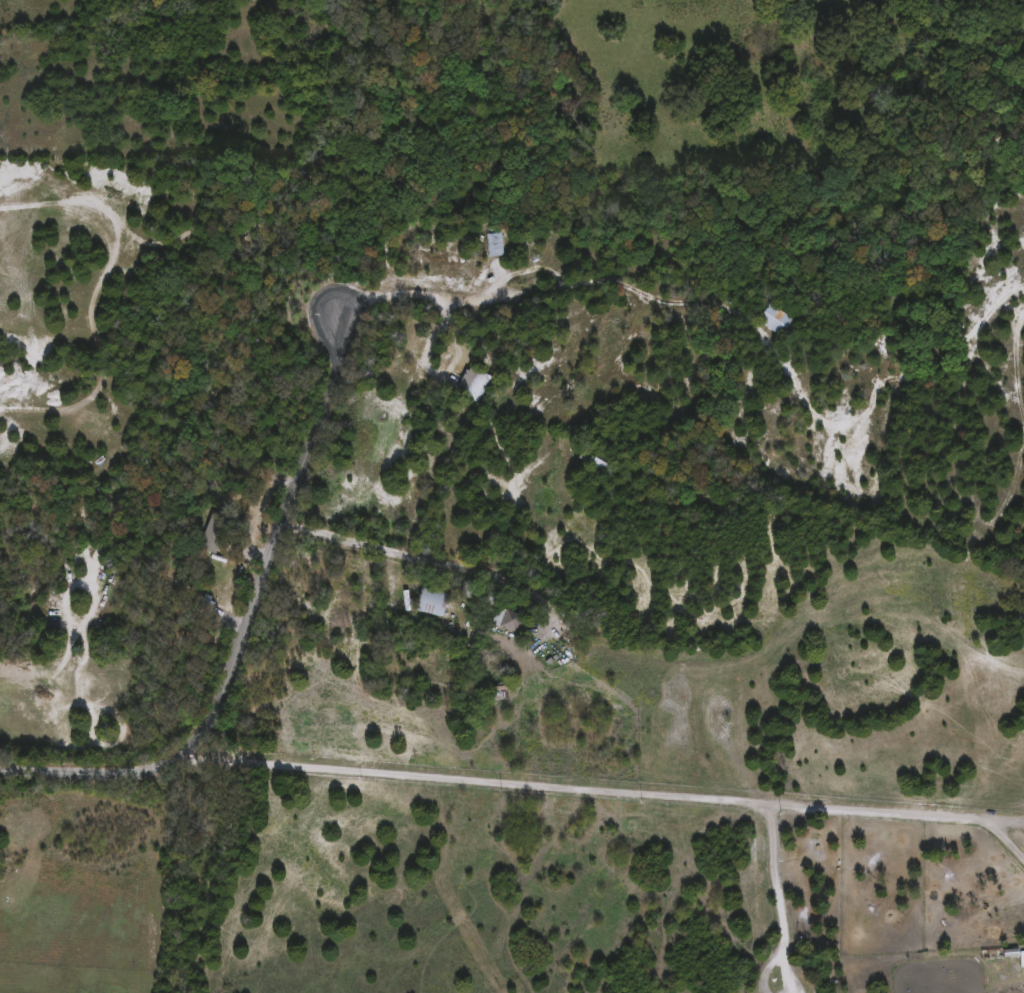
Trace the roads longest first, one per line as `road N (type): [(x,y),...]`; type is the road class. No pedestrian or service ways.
road 1 (residential): [(0,770),(129,774),(158,768),(199,737),(225,692),(351,342),(379,296),(491,300),(585,279),(723,311),(870,287),(895,258),(907,67),(1023,71)]

